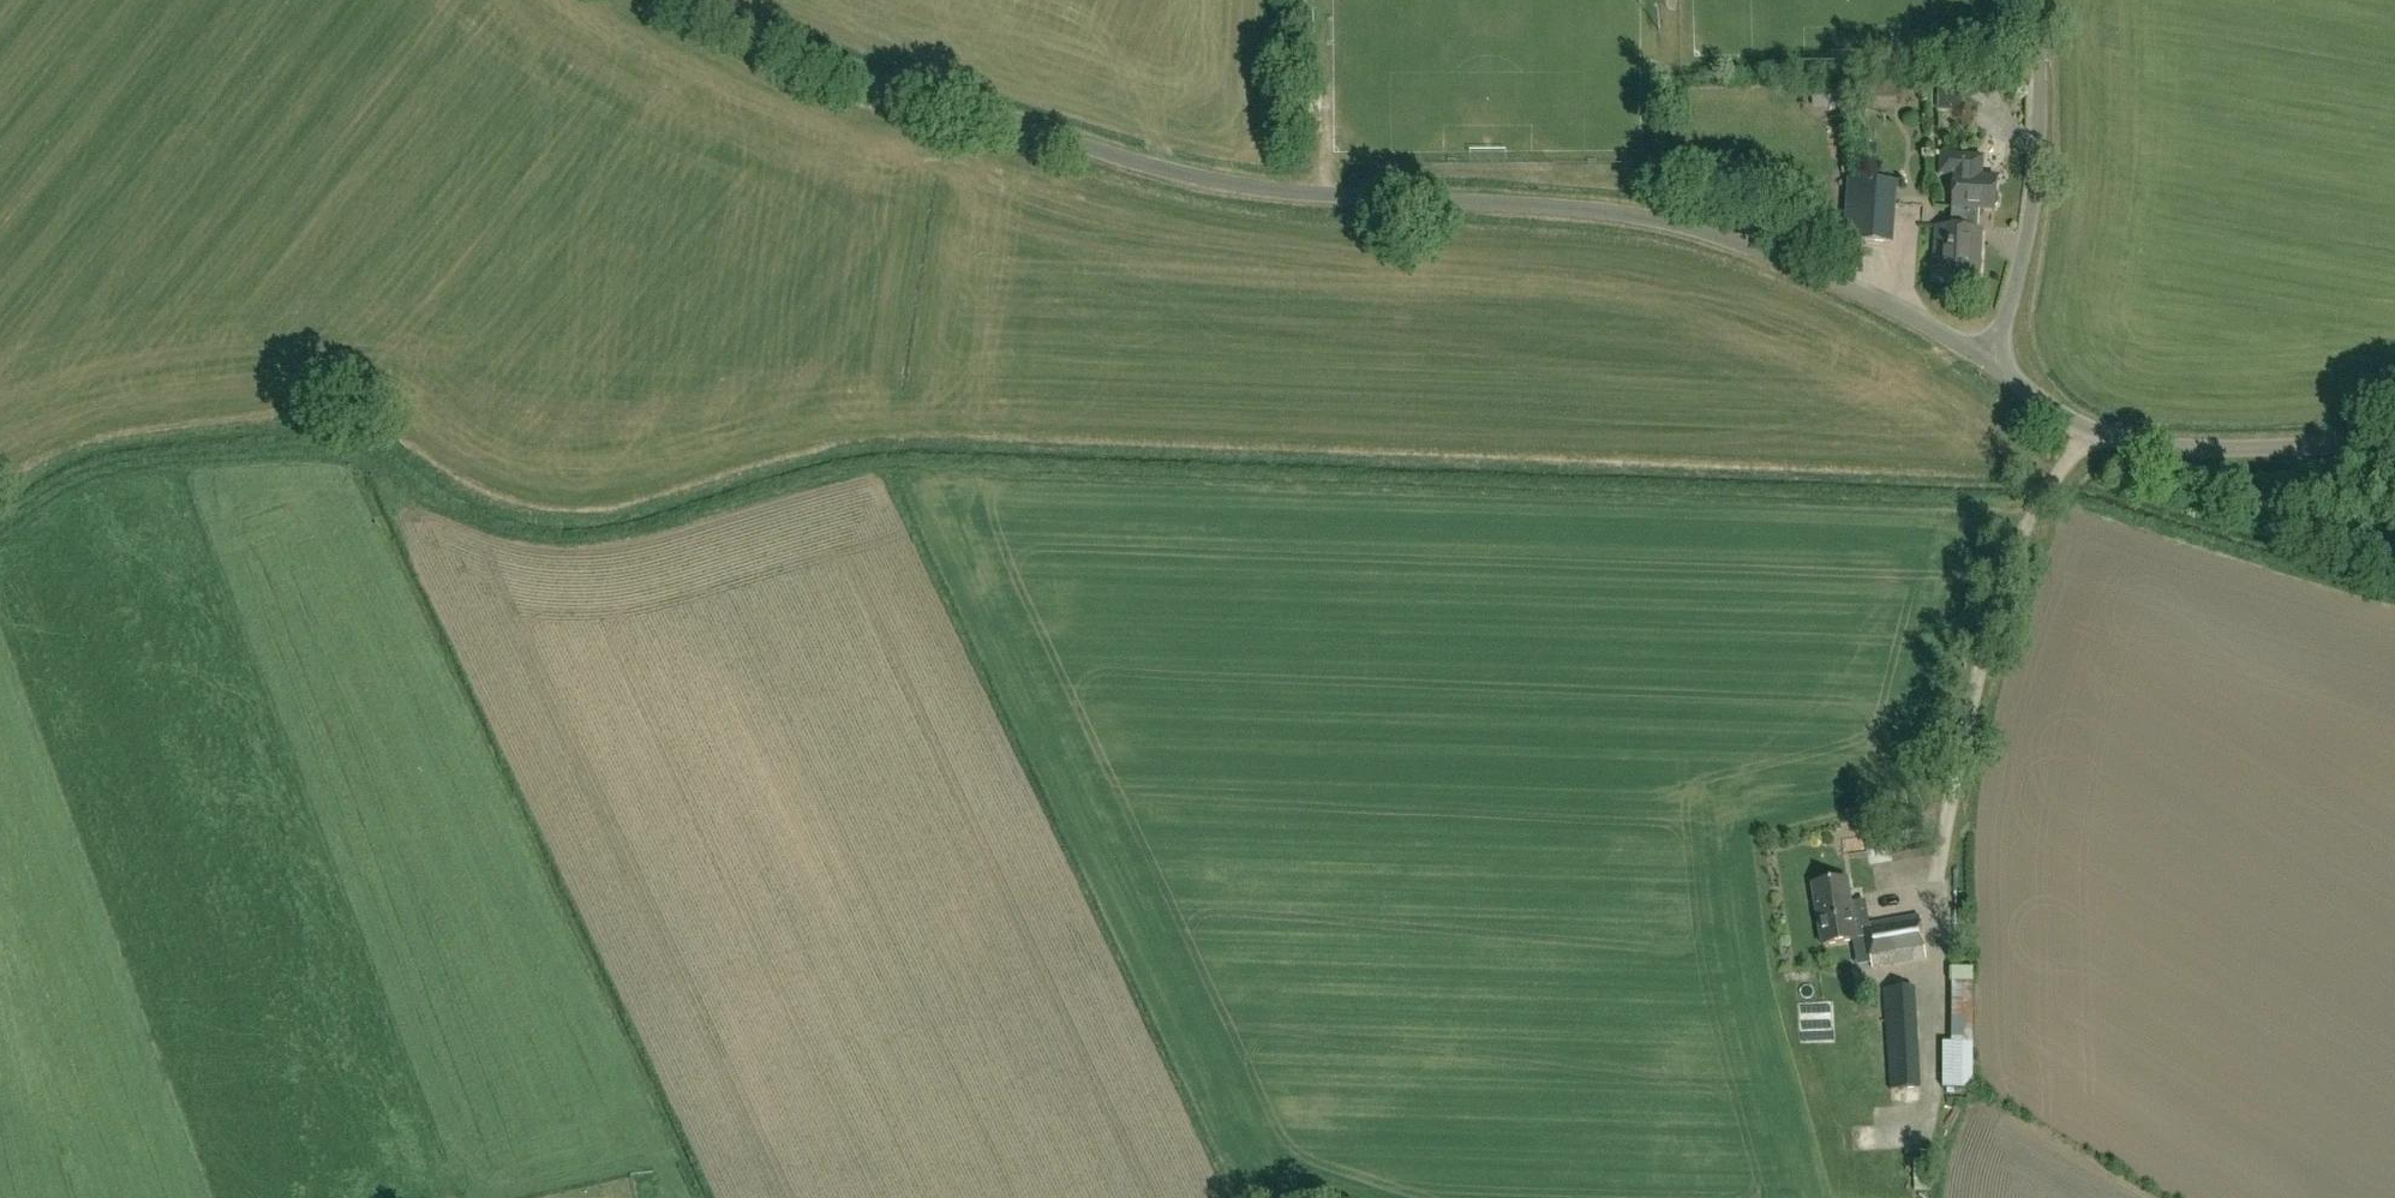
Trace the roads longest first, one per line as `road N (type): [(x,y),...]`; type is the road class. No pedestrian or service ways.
road 1 (unclassified): [(1987,361),(1874,298),(1694,230),(1603,212),(1293,192),(1174,173),(806,57),(682,0)]
road 2 (unclassified): [(2394,442),(2232,449),(2131,442),(2071,422),(1987,361)]
road 3 (unclassified): [(1987,361),(2032,205),(2039,0)]

